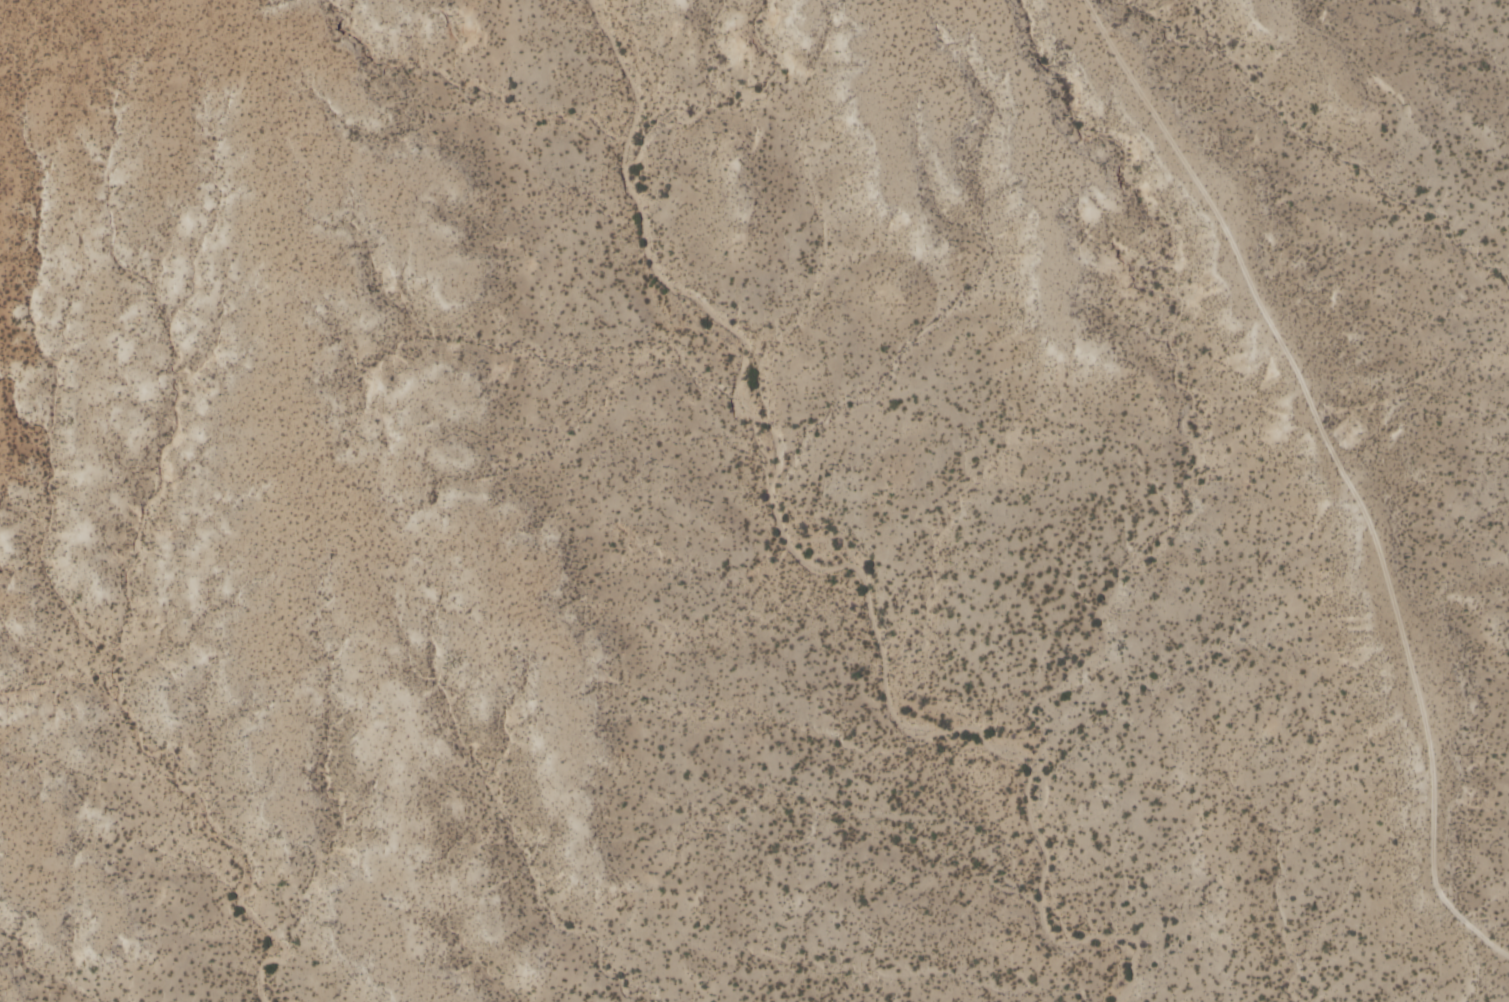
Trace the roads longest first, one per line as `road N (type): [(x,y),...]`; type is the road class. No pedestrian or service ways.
road 1 (track): [(1085,0),(1243,264),(1365,514),(1426,725),(1428,873),(1467,926),(1508,958)]

